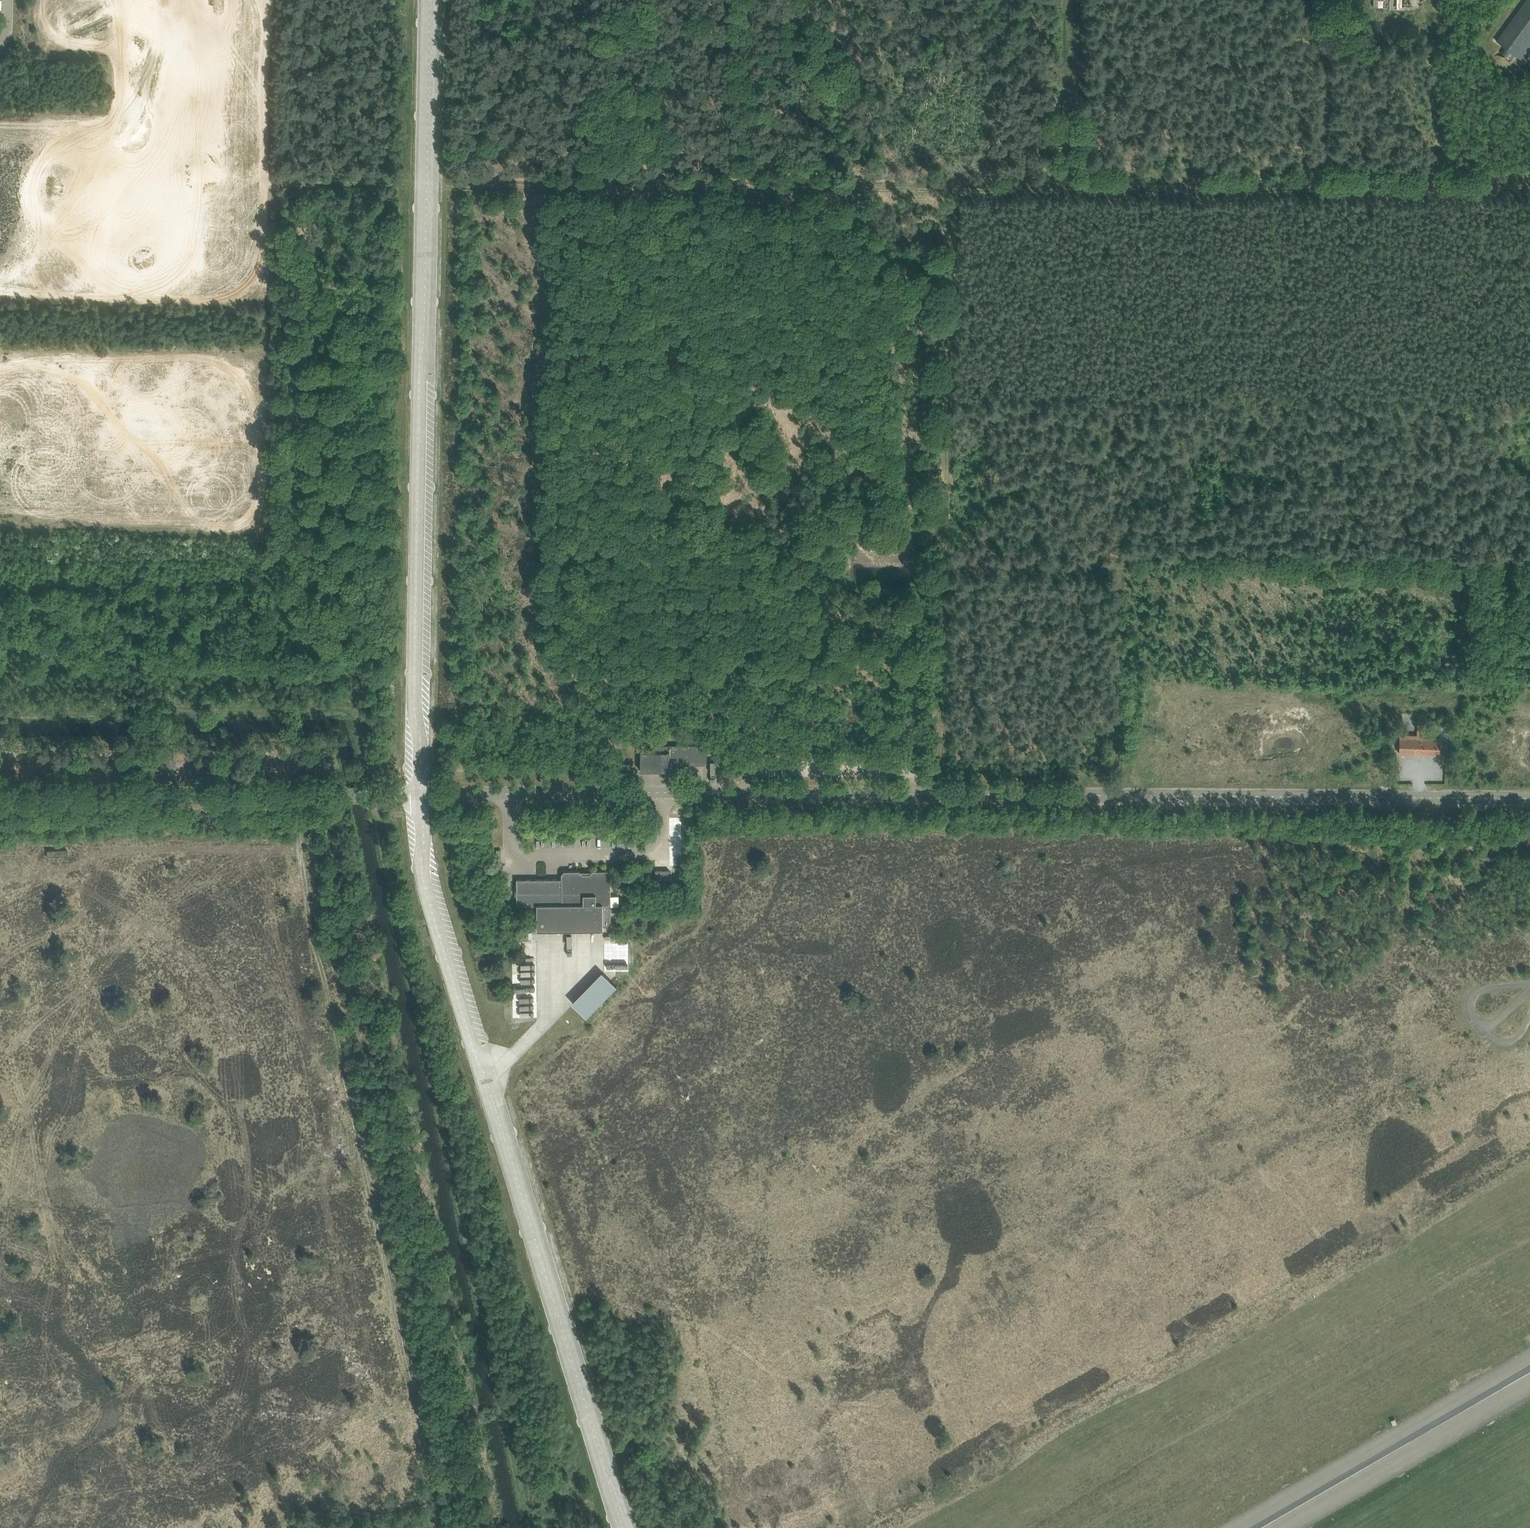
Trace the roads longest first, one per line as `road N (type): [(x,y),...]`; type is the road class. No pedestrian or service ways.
road 1 (unclassified): [(1529,798),(0,797)]

